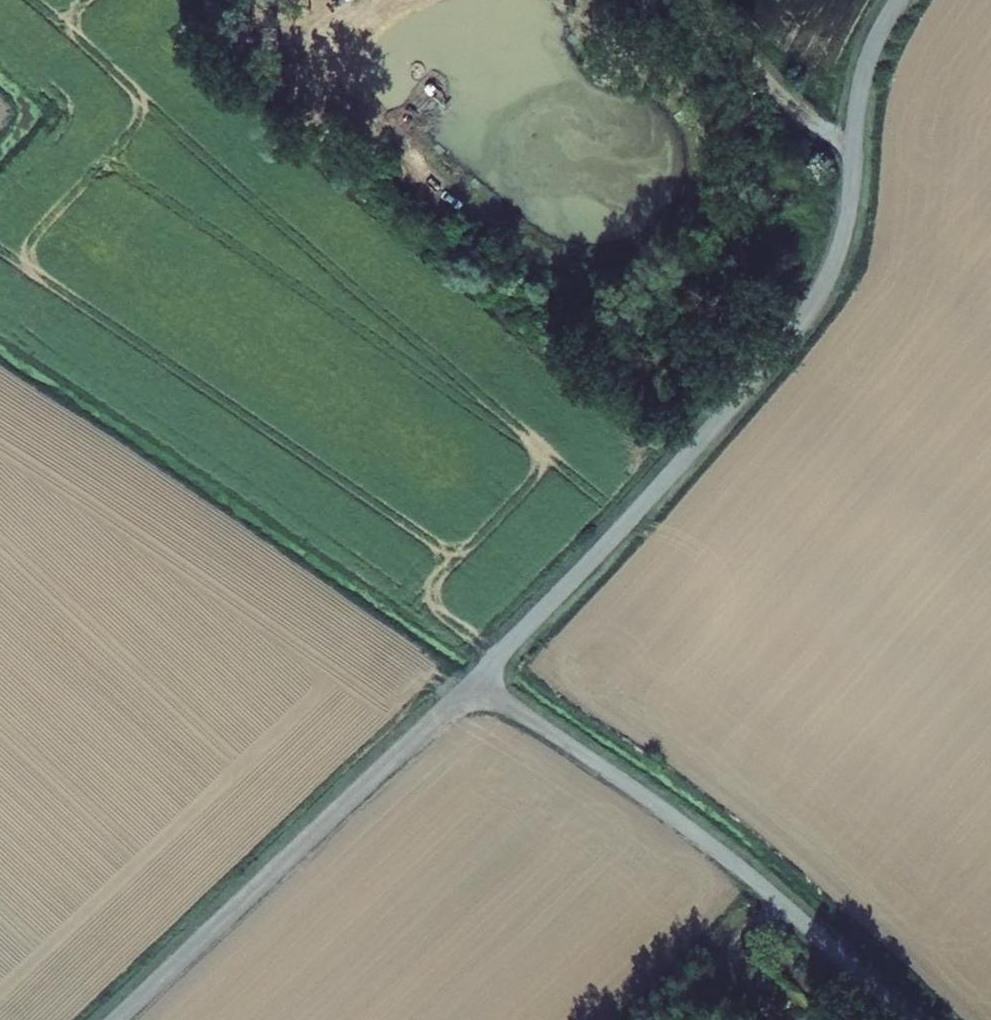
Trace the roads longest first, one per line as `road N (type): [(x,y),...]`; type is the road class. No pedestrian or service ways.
road 1 (track): [(115,1019),(479,682),(642,509),(793,328),(829,280),(841,249),(863,77),(899,0)]
road 2 (track): [(479,682),(764,879),(917,1019)]

